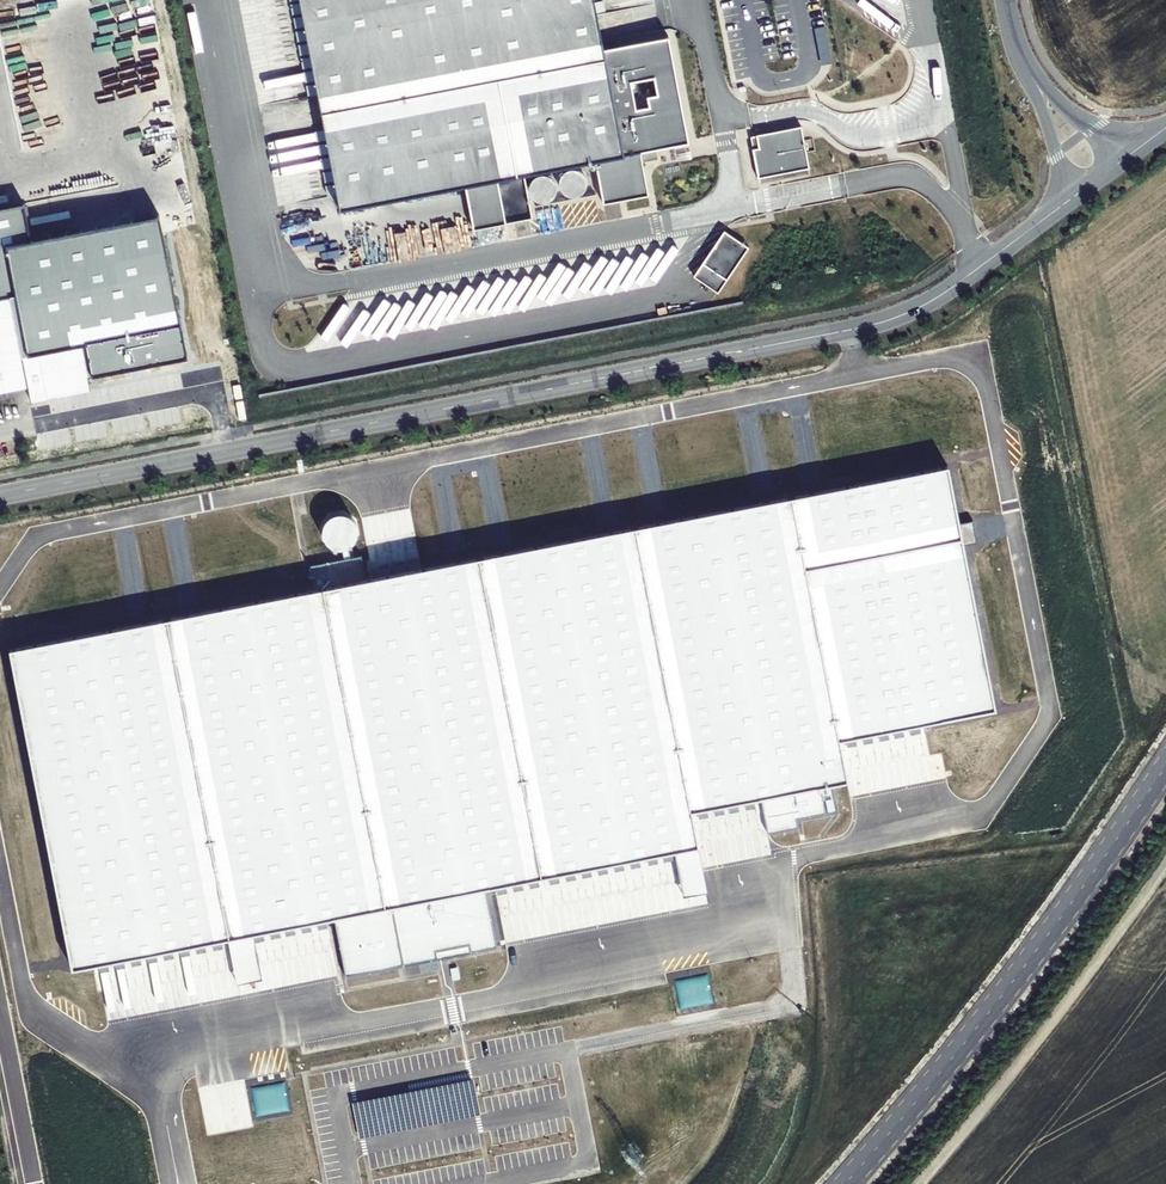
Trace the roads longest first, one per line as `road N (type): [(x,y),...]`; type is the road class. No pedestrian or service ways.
road 1 (unclassified): [(1071,199),(943,294),(868,326),(0,496)]
road 2 (secondary): [(841,1183),(989,1010),(1165,763)]
road 3 (unclassified): [(1139,148),(1066,109),(1022,59)]
road 4 (unclassified): [(1022,59),(1071,199)]

